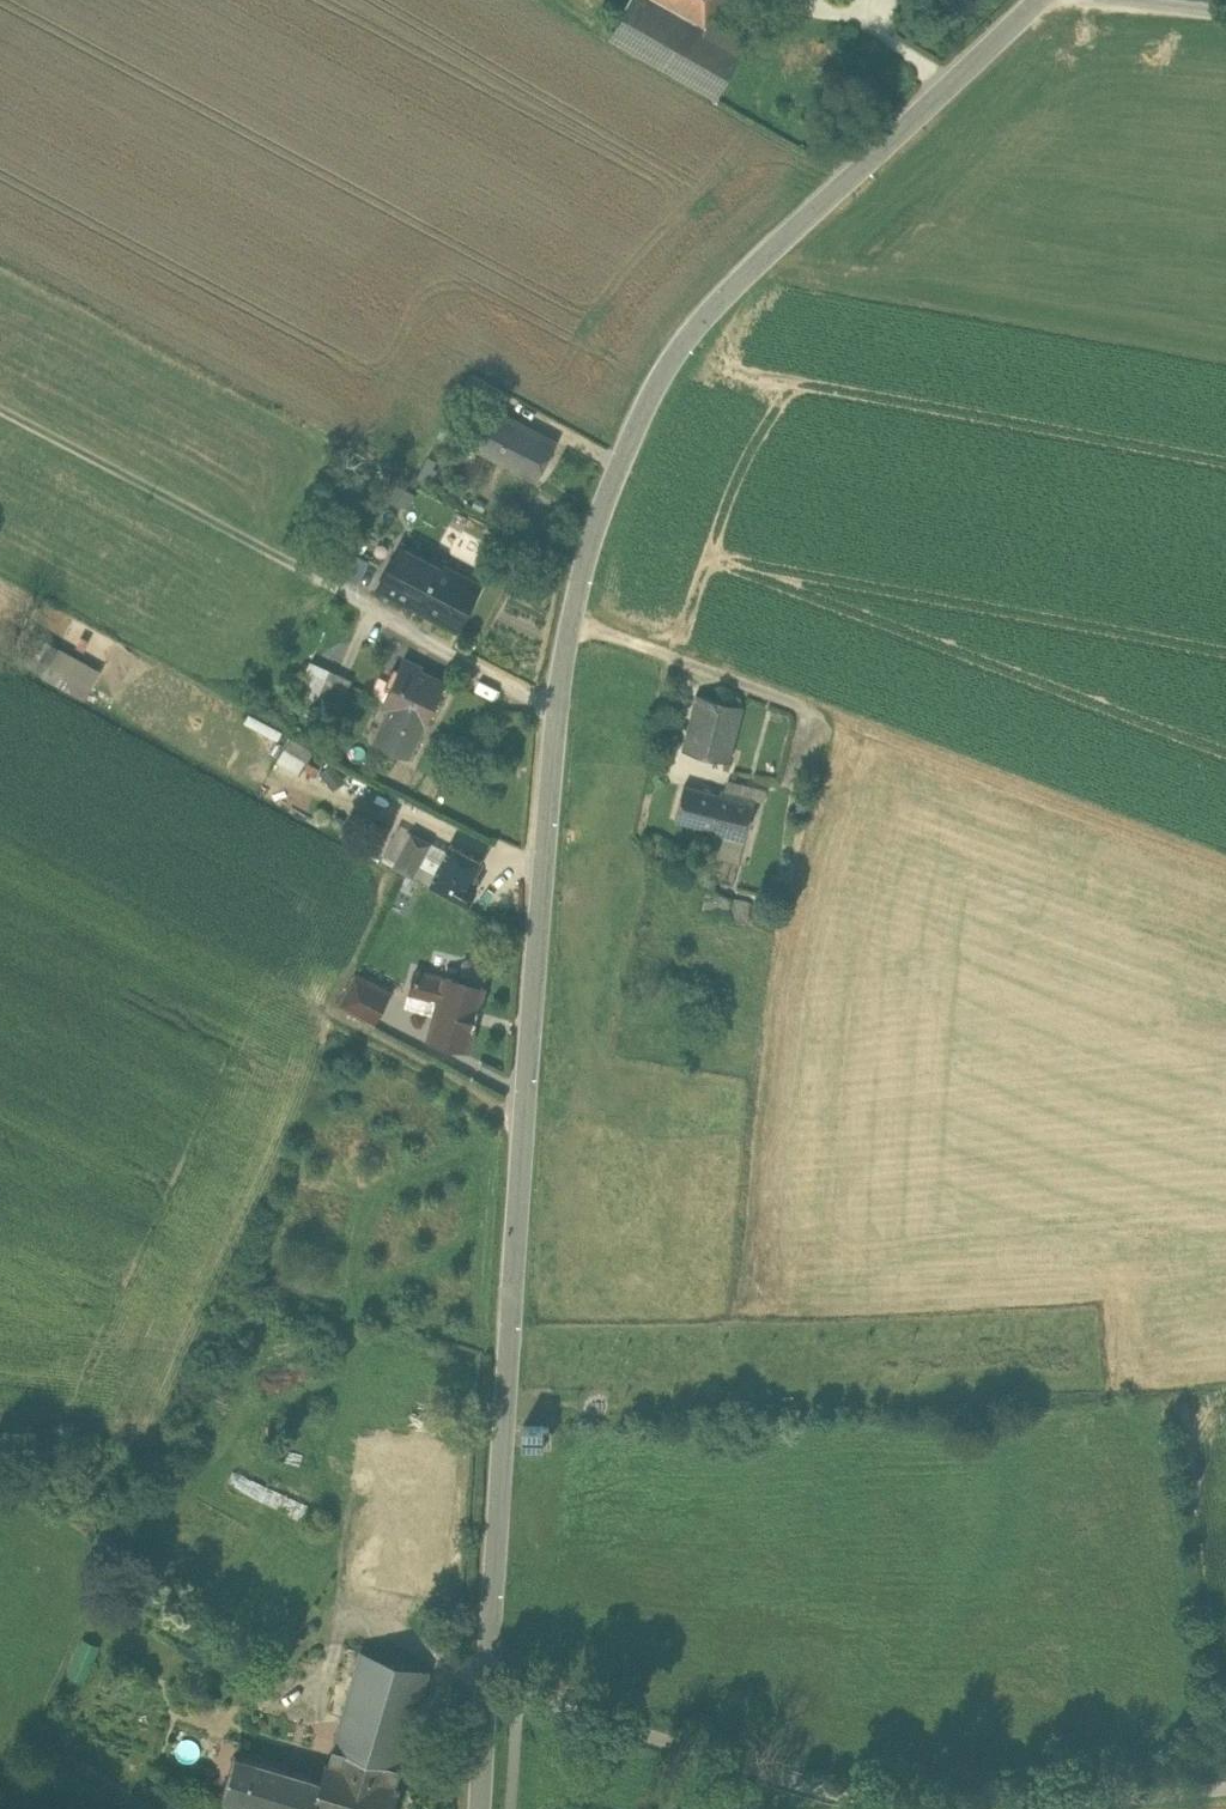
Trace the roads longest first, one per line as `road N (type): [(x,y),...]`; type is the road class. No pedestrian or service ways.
road 1 (tertiary): [(478,1808),(559,711),(567,623),(589,548),(615,472),(689,334),(1038,0)]
road 2 (track): [(1225,857),(794,701)]
road 3 (track): [(525,1114),(334,1009)]
road 4 (unclassified): [(1088,0),(1225,12)]

